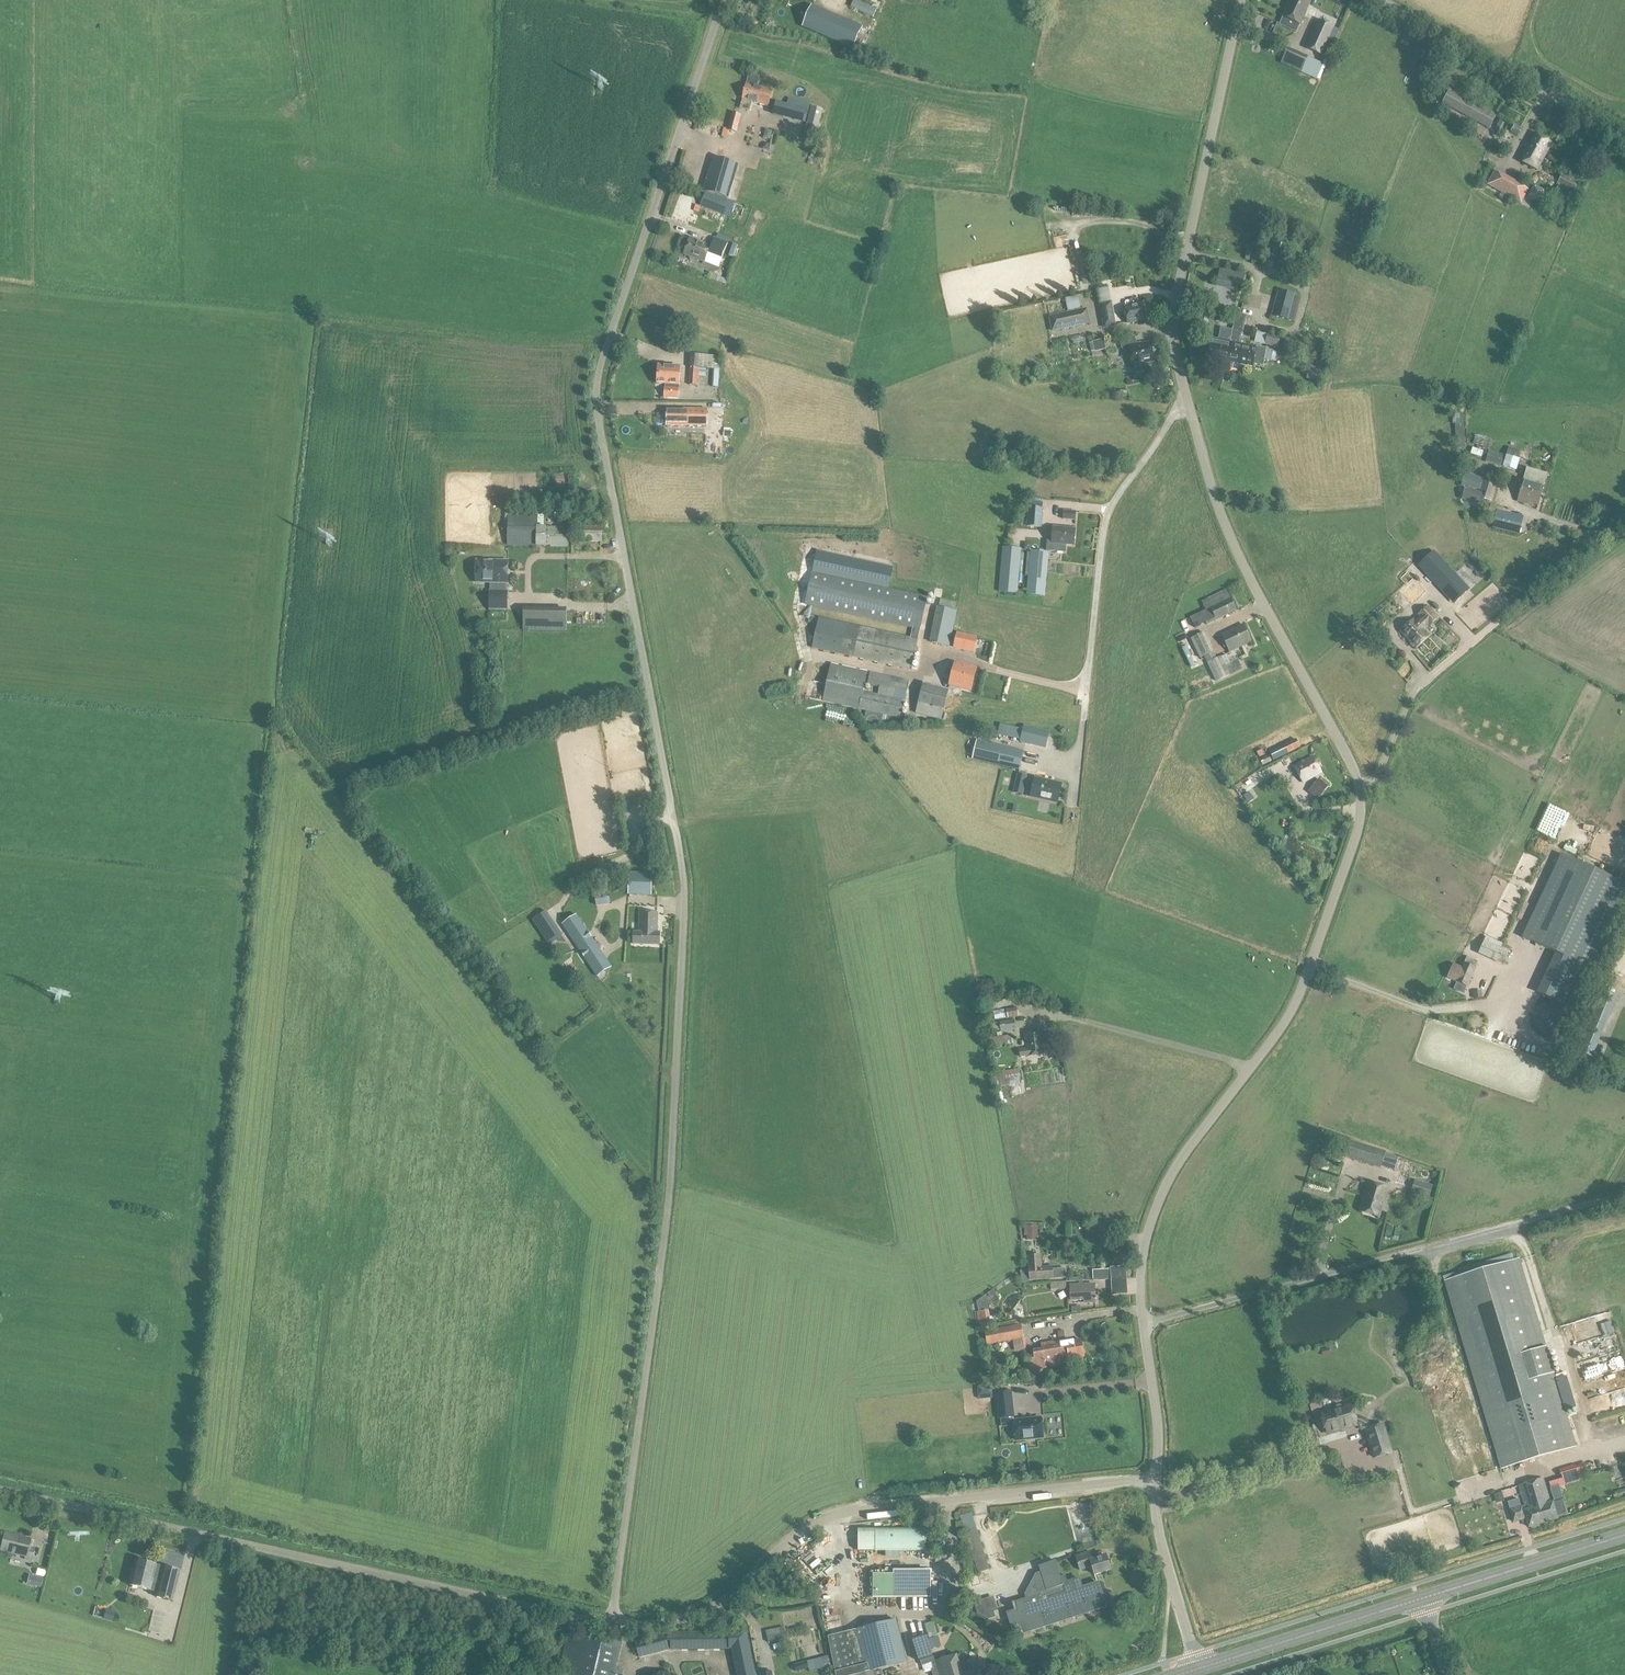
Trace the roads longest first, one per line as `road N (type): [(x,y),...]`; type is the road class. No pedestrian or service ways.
road 1 (unclassified): [(614,1623),(672,1184),(685,894),(597,408),(610,342),(725,0)]
road 2 (unclassified): [(614,1623),(0,1490)]
road 3 (unclassified): [(1146,1323),(1143,1259),(1153,1217),(1171,1177),(1290,1013),(1355,844),(1358,784)]
road 4 (unclassified): [(1157,1479),(855,1511),(797,1535),(704,1613),(614,1623)]
road 5 (unclassified): [(1146,1323),(1624,1194)]
road 6 (unclassified): [(1358,784),(1381,771),(1423,682),(1604,537),(1501,504)]
road 7 (unclassified): [(1358,784),(1224,522),(1187,399)]
road 8 (unclassified): [(1187,399),(1175,309),(1241,0)]
road 9 (unclassified): [(1187,399),(1107,515),(1080,746)]
road 10 (unclassified): [(1624,133),(1377,0)]
road 11 (primary): [(1423,1599),(1199,1668)]
road 12 (primary): [(1624,1535),(1423,1599)]
road 13 (unclassified): [(1199,1668),(1159,1529),(1157,1479)]
road 14 (unclassified): [(1157,1479),(1146,1323)]

